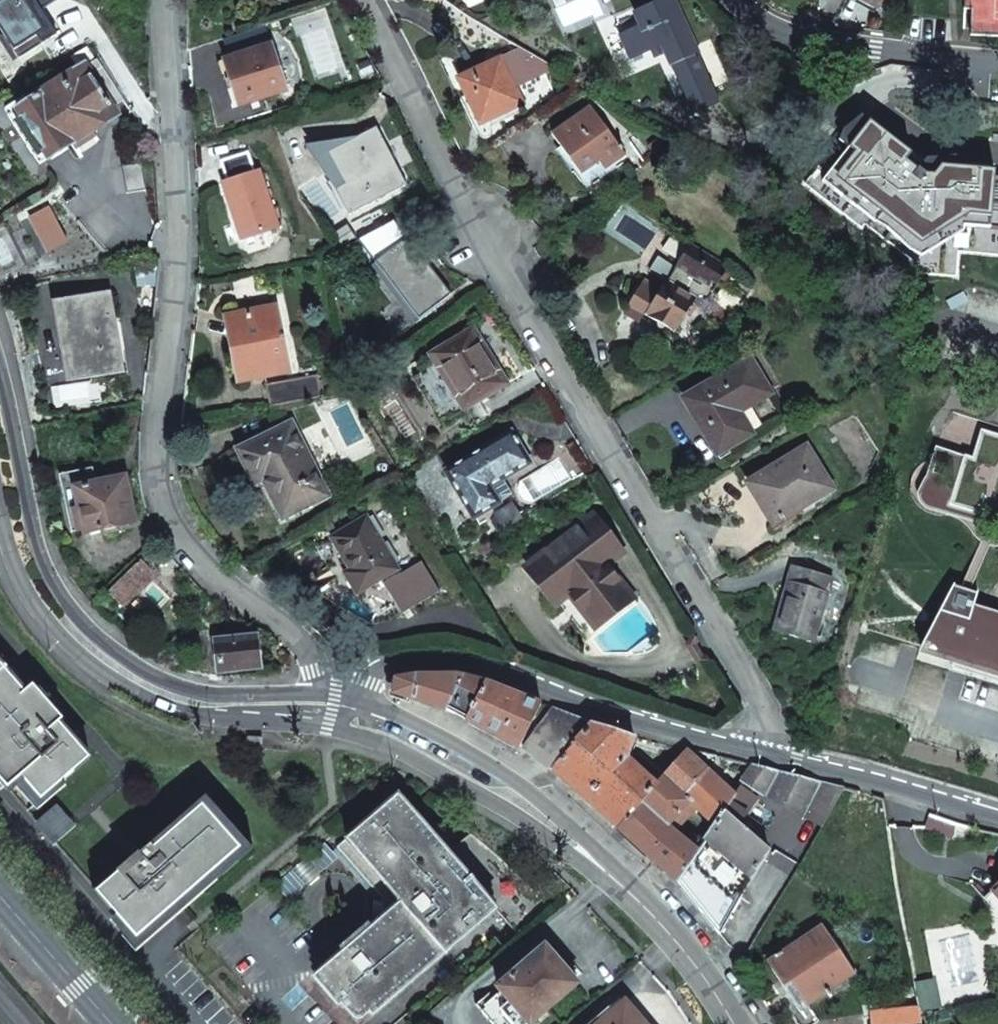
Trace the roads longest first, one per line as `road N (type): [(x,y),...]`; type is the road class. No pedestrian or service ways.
road 1 (residential): [(747,752),(742,709),(720,656),(547,374),(348,0)]
road 2 (tertiary): [(0,476),(24,572),(46,611),(72,645),(145,698),(196,715),(333,713),(372,724),(444,762),(591,873),(628,890)]
road 3 (residential): [(166,0),(174,328),(156,485),(177,549),(301,636),(337,690)]
road 4 (tertiary): [(337,690),(200,693),(155,678),(88,629),(45,563),(0,369)]
road 5 (residential): [(337,690),(380,665),(456,661),(663,733),(747,752)]
road 6 (tertiary): [(628,890),(607,857),(525,787),(380,703),(337,690)]
road 7 (residential): [(997,63),(832,46),(764,25),(736,0)]
road 8 (residential): [(747,752),(997,811)]
road 9 (tertiary): [(734,1023),(678,941),(628,890)]
road 10 (secondary): [(101,1023),(0,910)]

